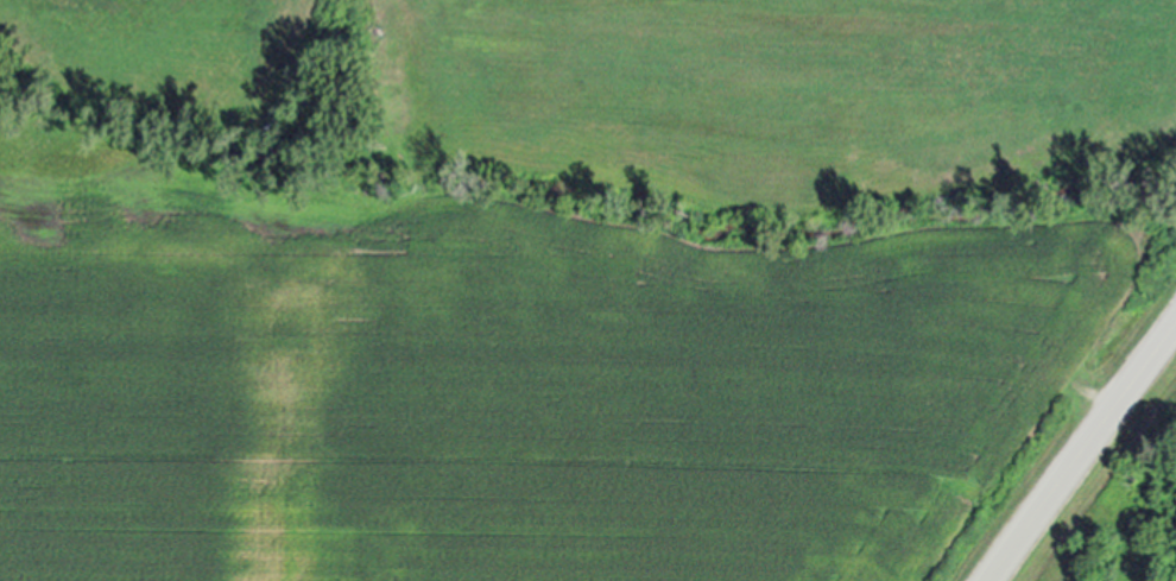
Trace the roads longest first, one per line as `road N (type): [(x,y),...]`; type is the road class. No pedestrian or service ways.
road 1 (tertiary): [(992,580),(1175,330)]

